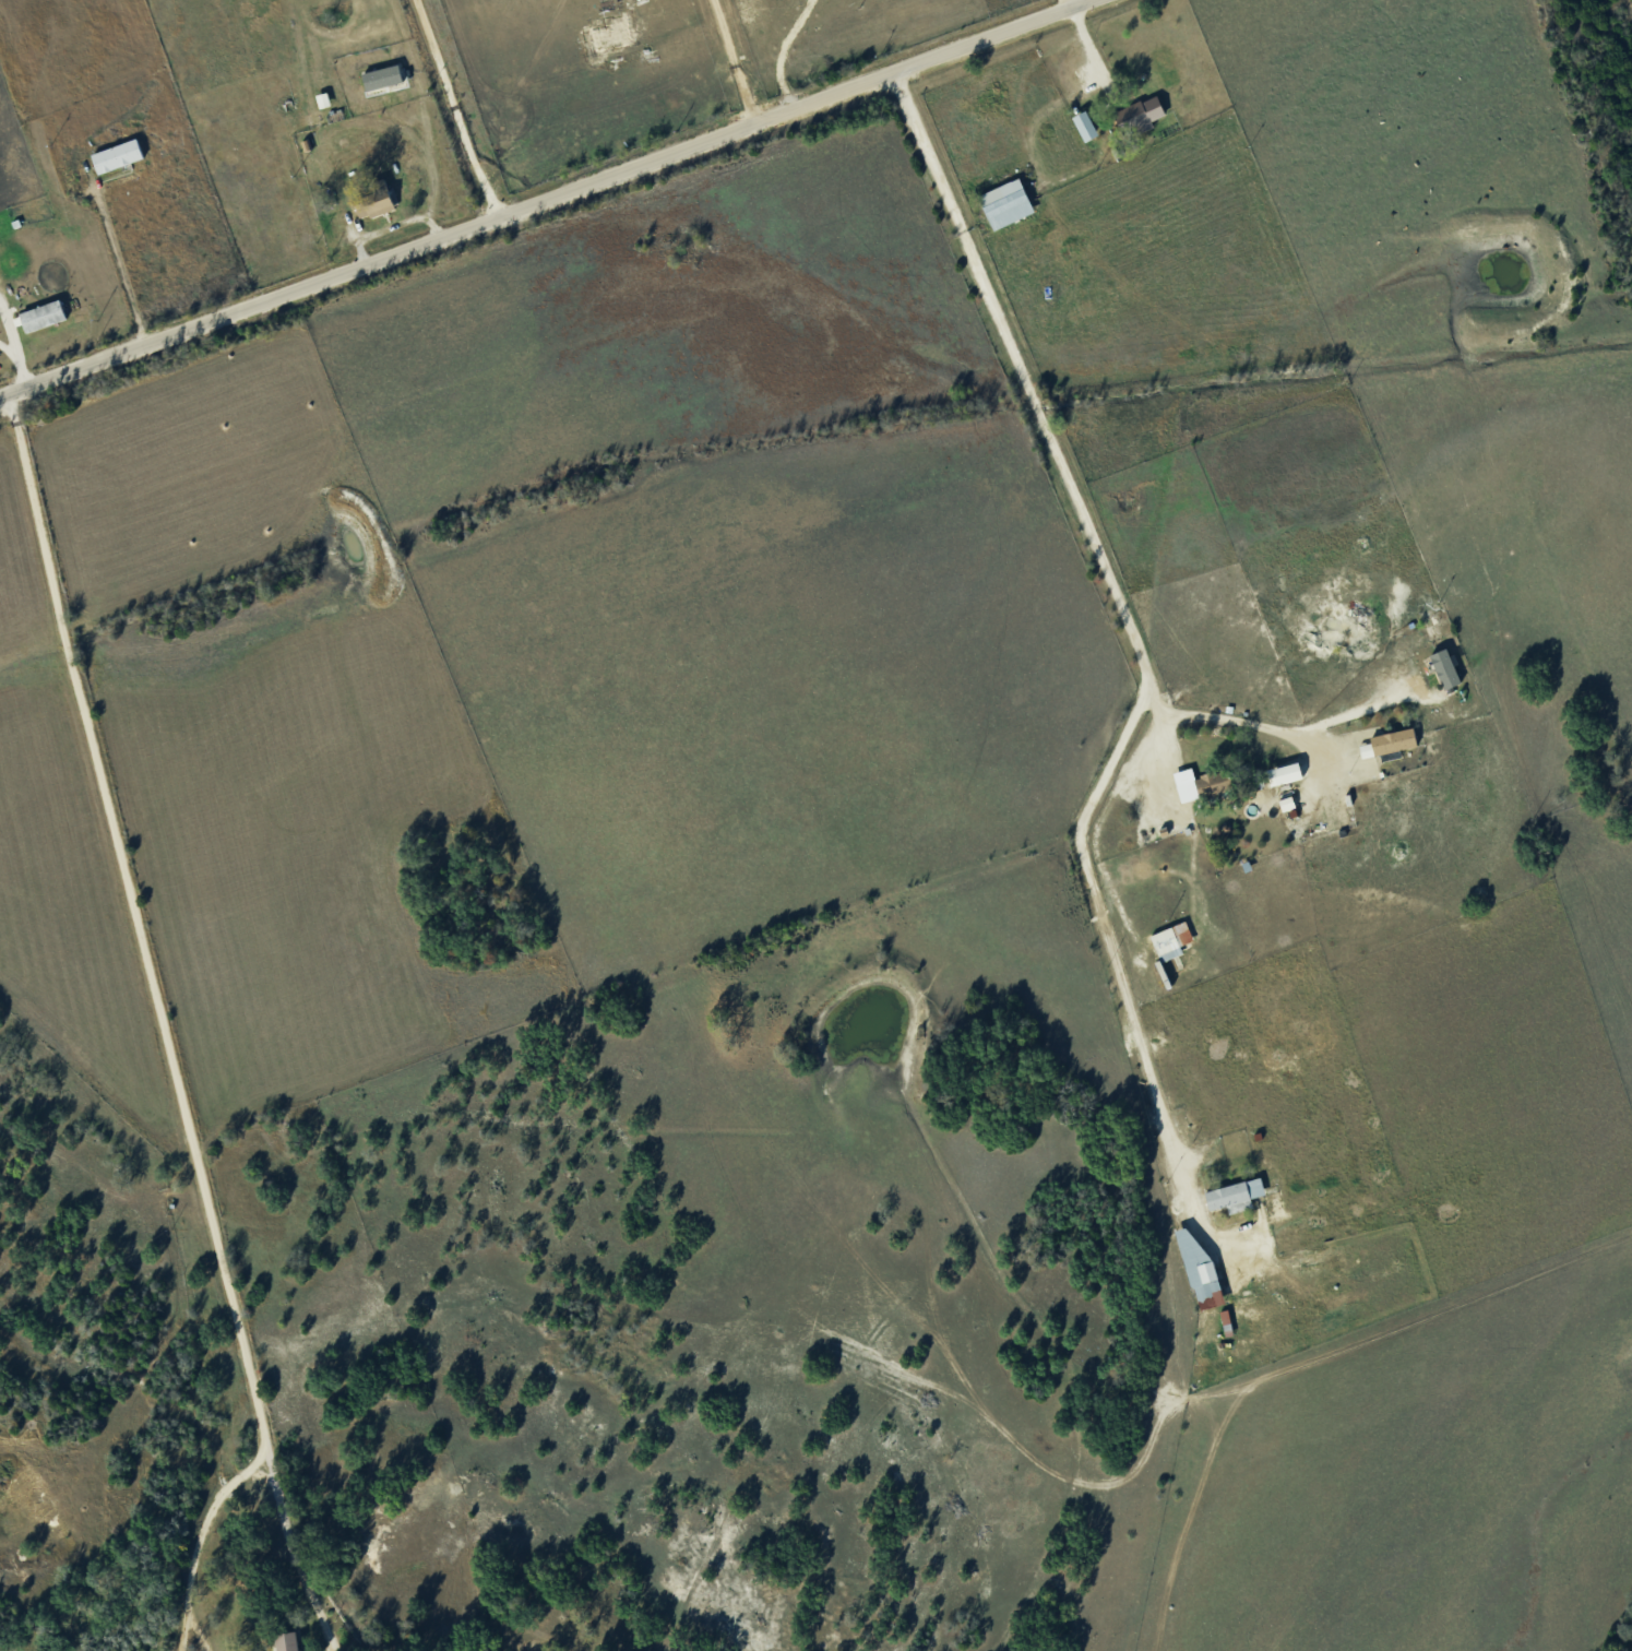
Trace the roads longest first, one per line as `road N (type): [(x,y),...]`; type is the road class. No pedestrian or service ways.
road 1 (residential): [(1095,0),(0,399)]

